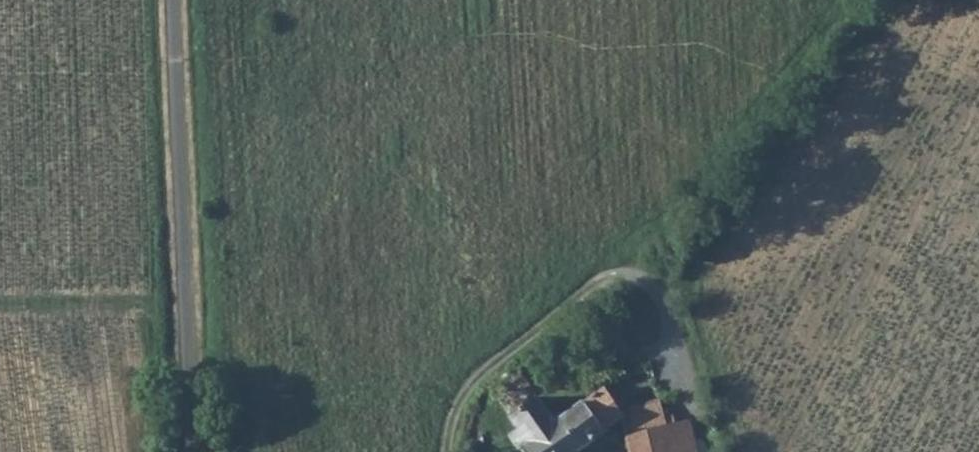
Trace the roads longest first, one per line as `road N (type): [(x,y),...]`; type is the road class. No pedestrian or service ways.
road 1 (unclassified): [(191,451),(174,0)]
road 2 (track): [(0,304),(135,306)]

